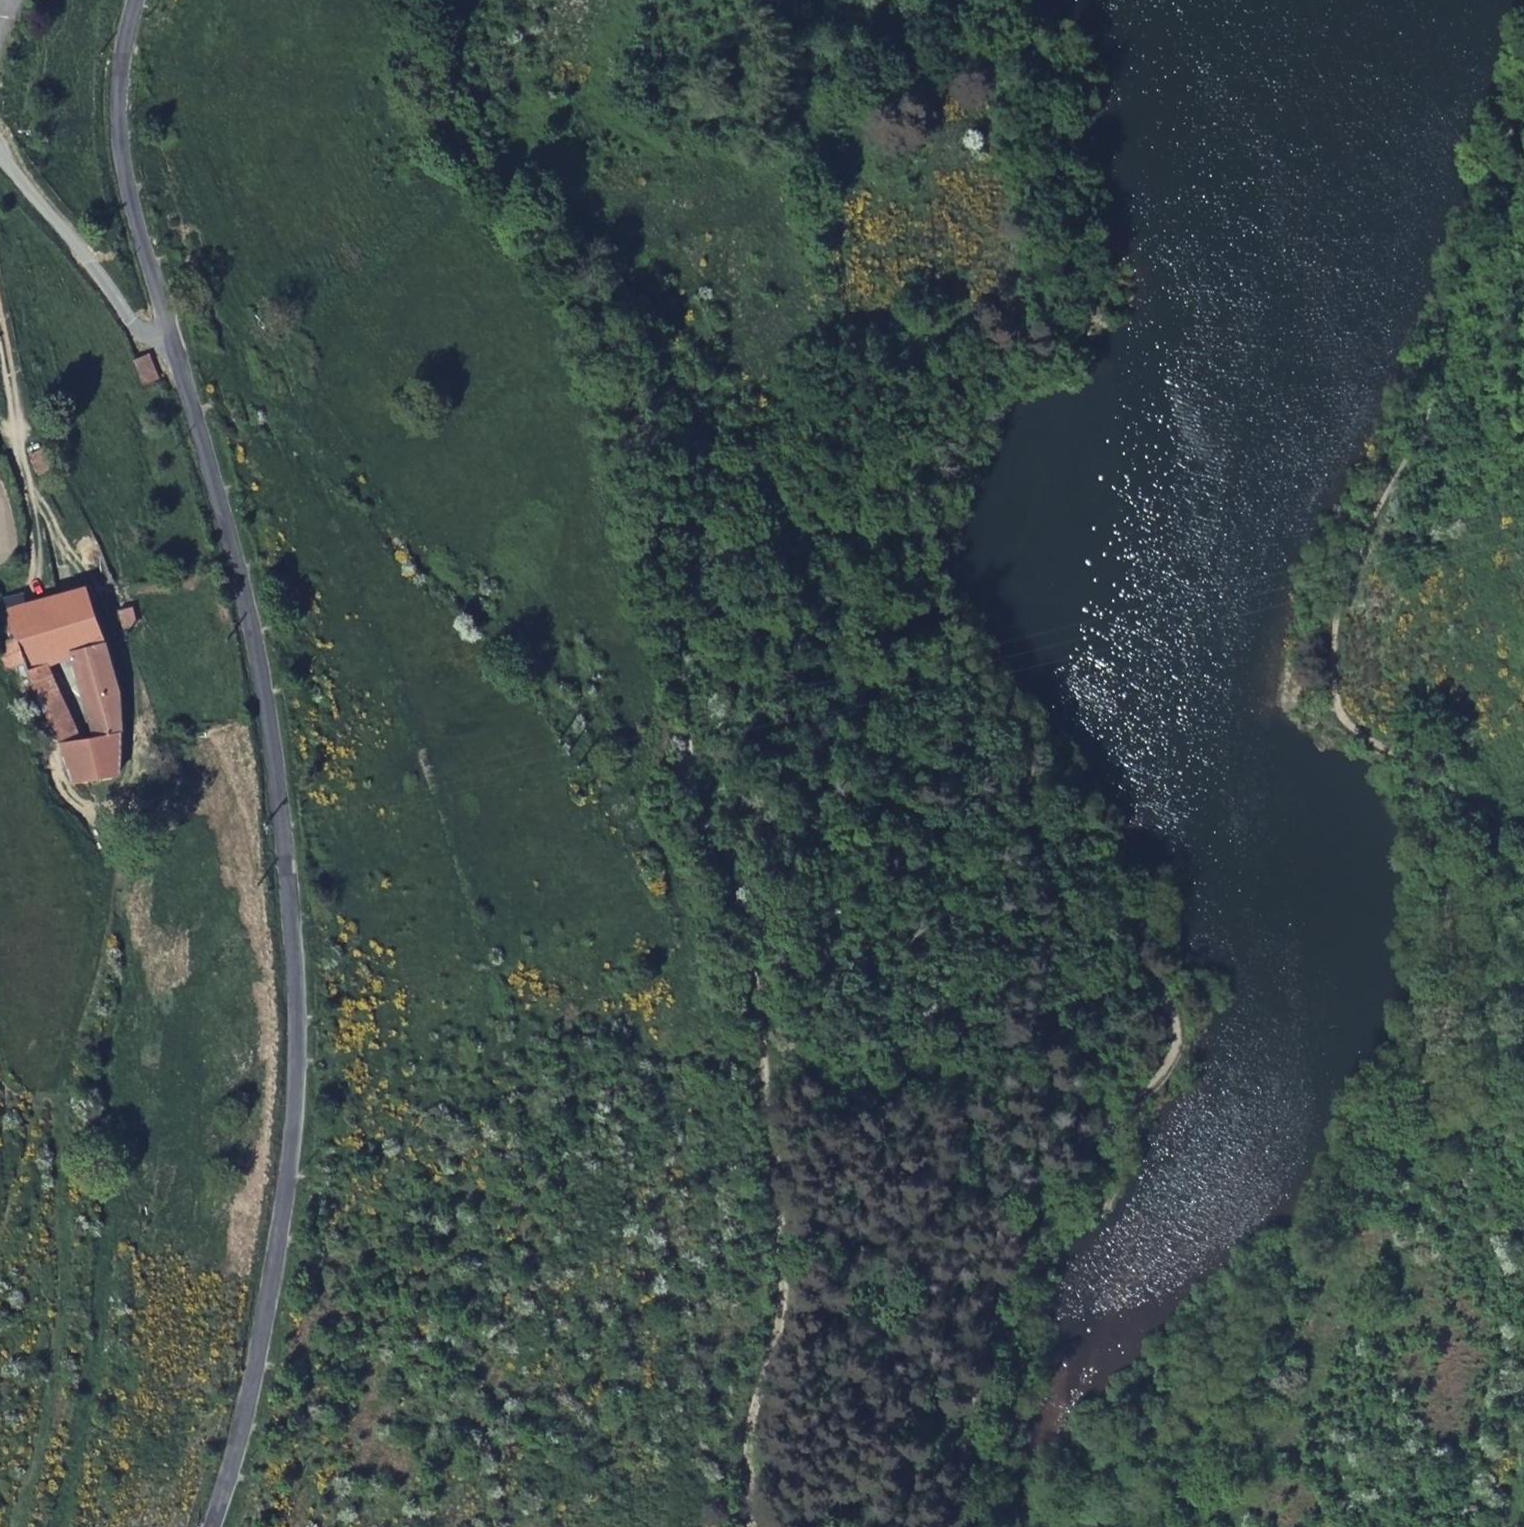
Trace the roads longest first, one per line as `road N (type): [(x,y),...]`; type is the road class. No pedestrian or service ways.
road 1 (track): [(407,0),(446,127),(557,250),(609,327),(635,432),(706,819),(754,977),(786,1230),(786,1318),(758,1435),(756,1526)]
road 2 (secondary): [(138,0),(119,93),(123,157),(262,667),(296,976),(299,1070),(289,1173),(245,1423),(213,1526)]
road 3 (track): [(0,335),(35,531),(35,585)]

